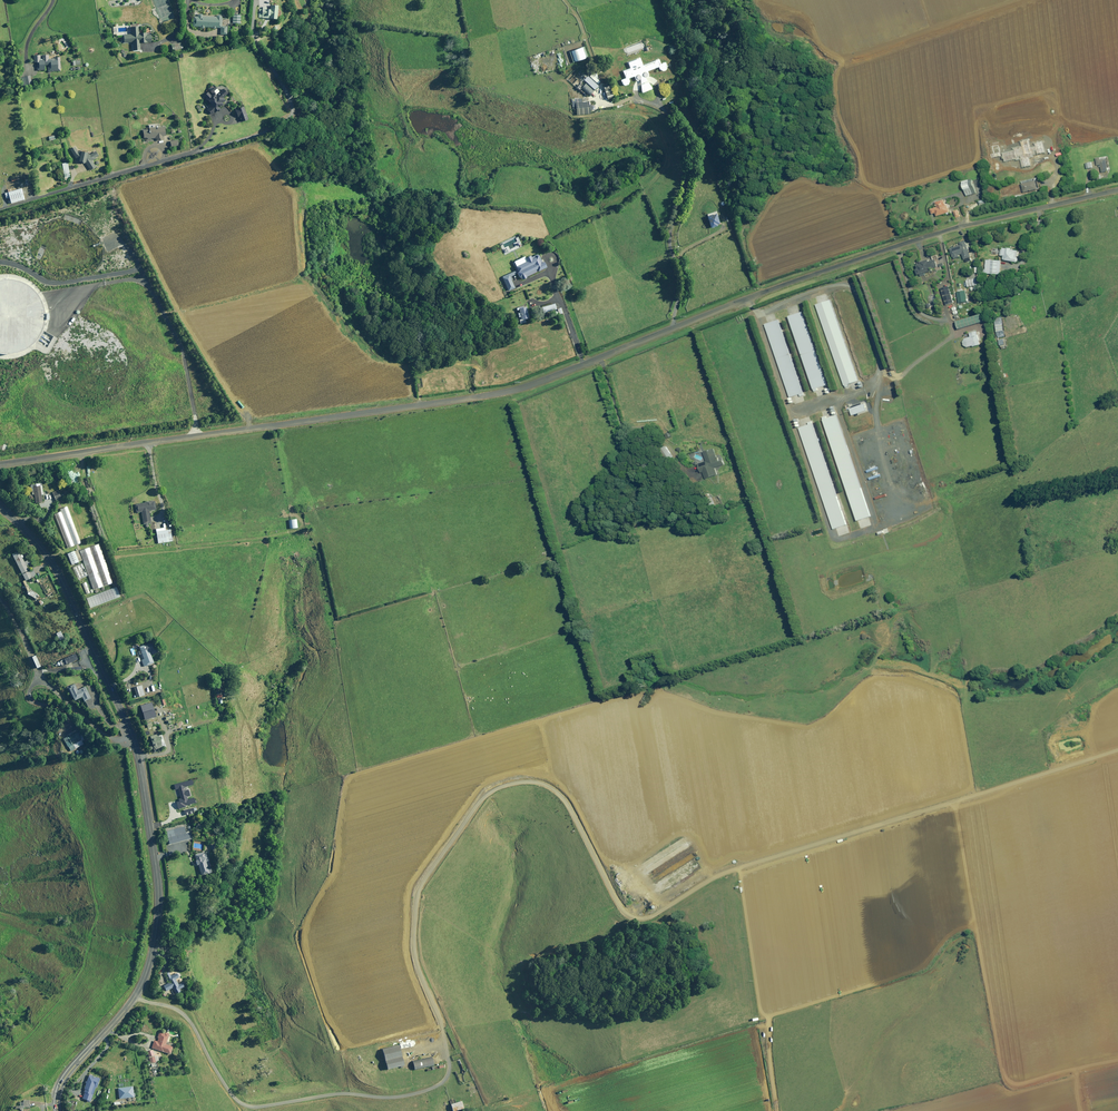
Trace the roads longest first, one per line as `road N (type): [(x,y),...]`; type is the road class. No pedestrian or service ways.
road 1 (track): [(1117,753),(733,870),(646,919),(621,908),(553,789),(524,782),(492,791),(413,903),(414,960),(447,1049),(440,1082),(421,1091),(324,1093),(249,1108),(183,1015),(134,998)]
road 2 (unclassified): [(0,464),(515,390),(903,244),(1117,191)]
road 3 (tertiary): [(0,506),(51,560),(128,727),(158,892),(143,980),(68,1074),(57,1110)]
road 4 (track): [(955,802),(1003,1074),(1016,1086),(1117,1060)]
road 5 (track): [(839,60),(1016,0)]

